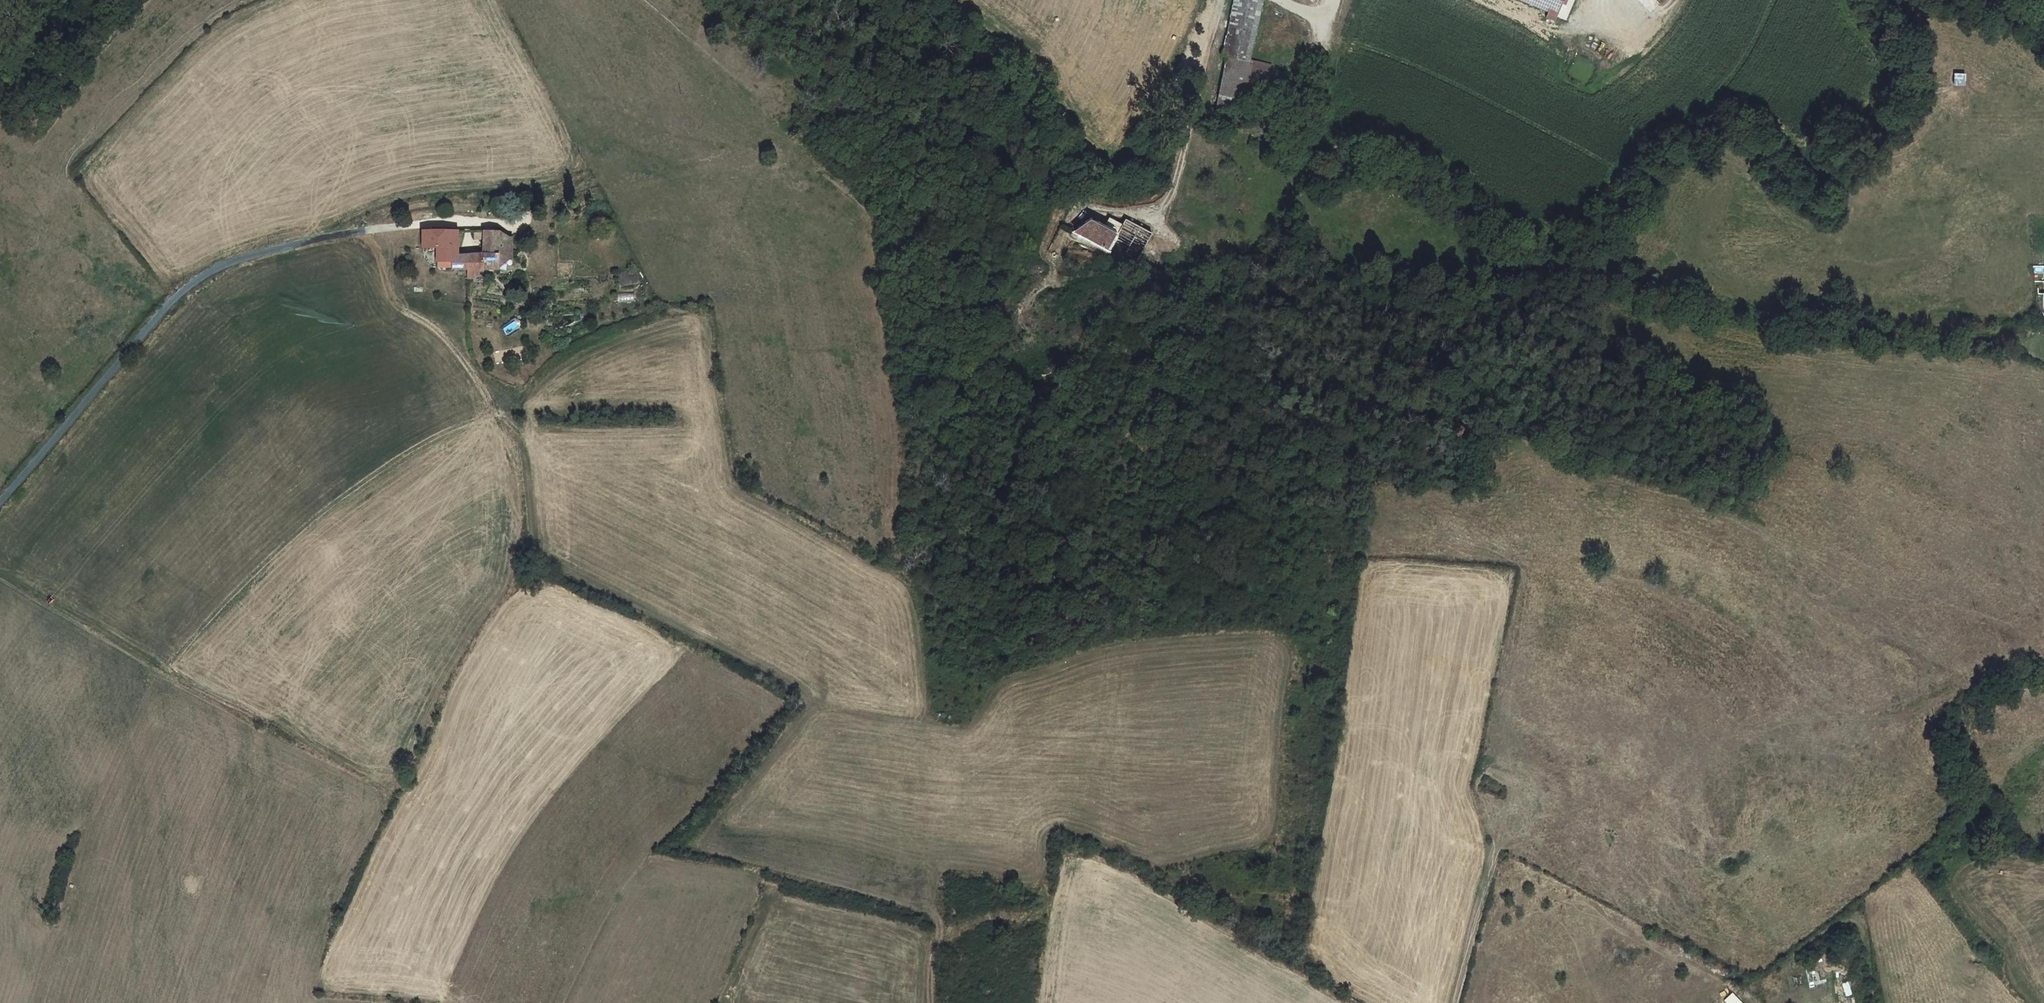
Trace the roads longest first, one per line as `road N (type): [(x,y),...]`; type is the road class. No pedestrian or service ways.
road 1 (unclassified): [(0,501),(165,308),(220,267),(327,237),(493,222)]
road 2 (track): [(645,0),(743,85),(863,208),(874,235),(871,286),(897,429)]
road 3 (track): [(1085,213),(1158,212),(1228,0)]
road 4 (track): [(1493,0),(1557,30),(1610,15),(1655,15),(1674,0)]
road 5 (track): [(1158,212),(1183,245),(1211,258),(1241,260),(1270,222)]

